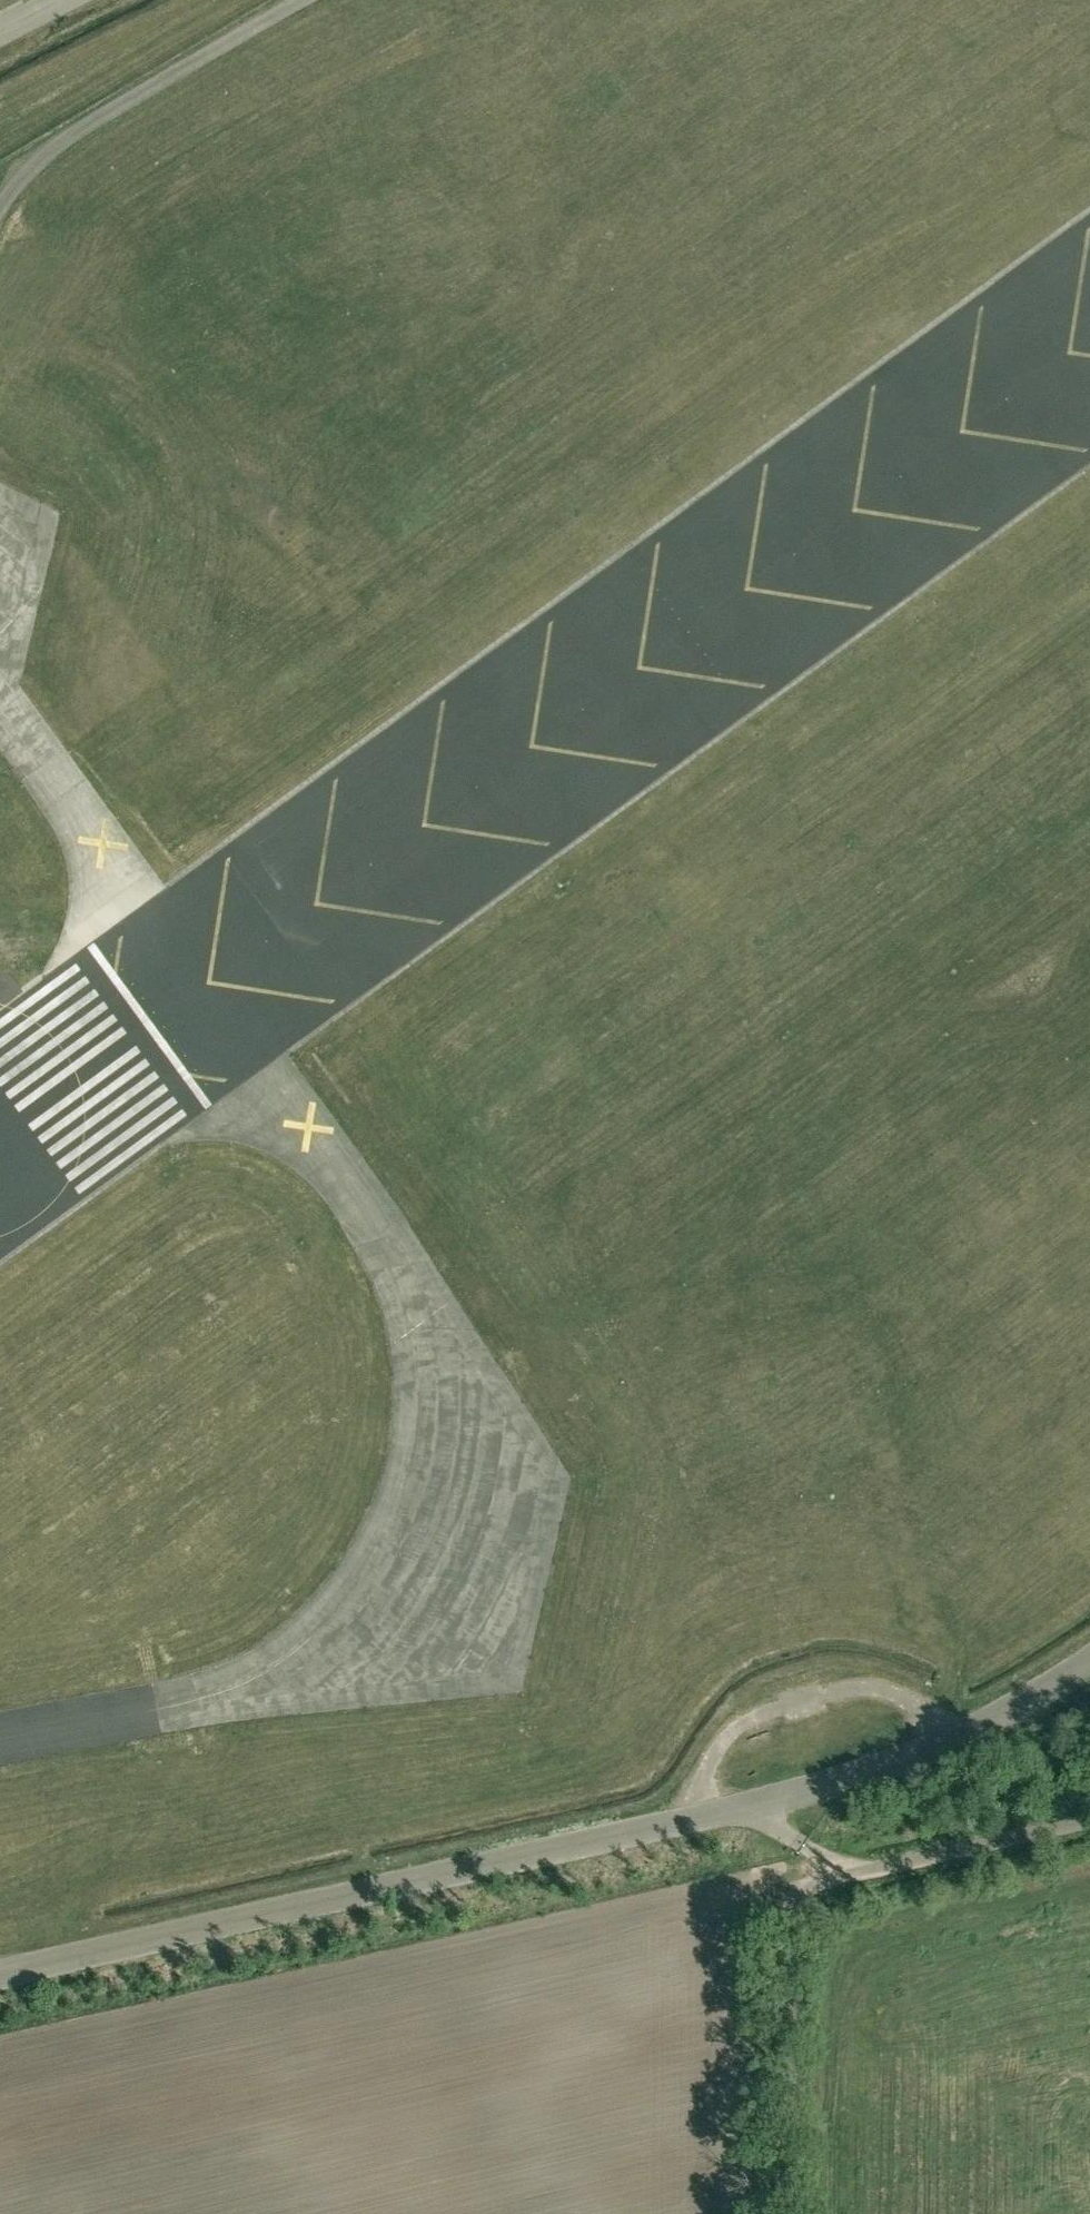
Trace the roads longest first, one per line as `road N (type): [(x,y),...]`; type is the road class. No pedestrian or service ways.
road 1 (unclassified): [(789,2213),(790,1888),(1089,1822)]
road 2 (track): [(303,0),(26,168),(0,210)]

